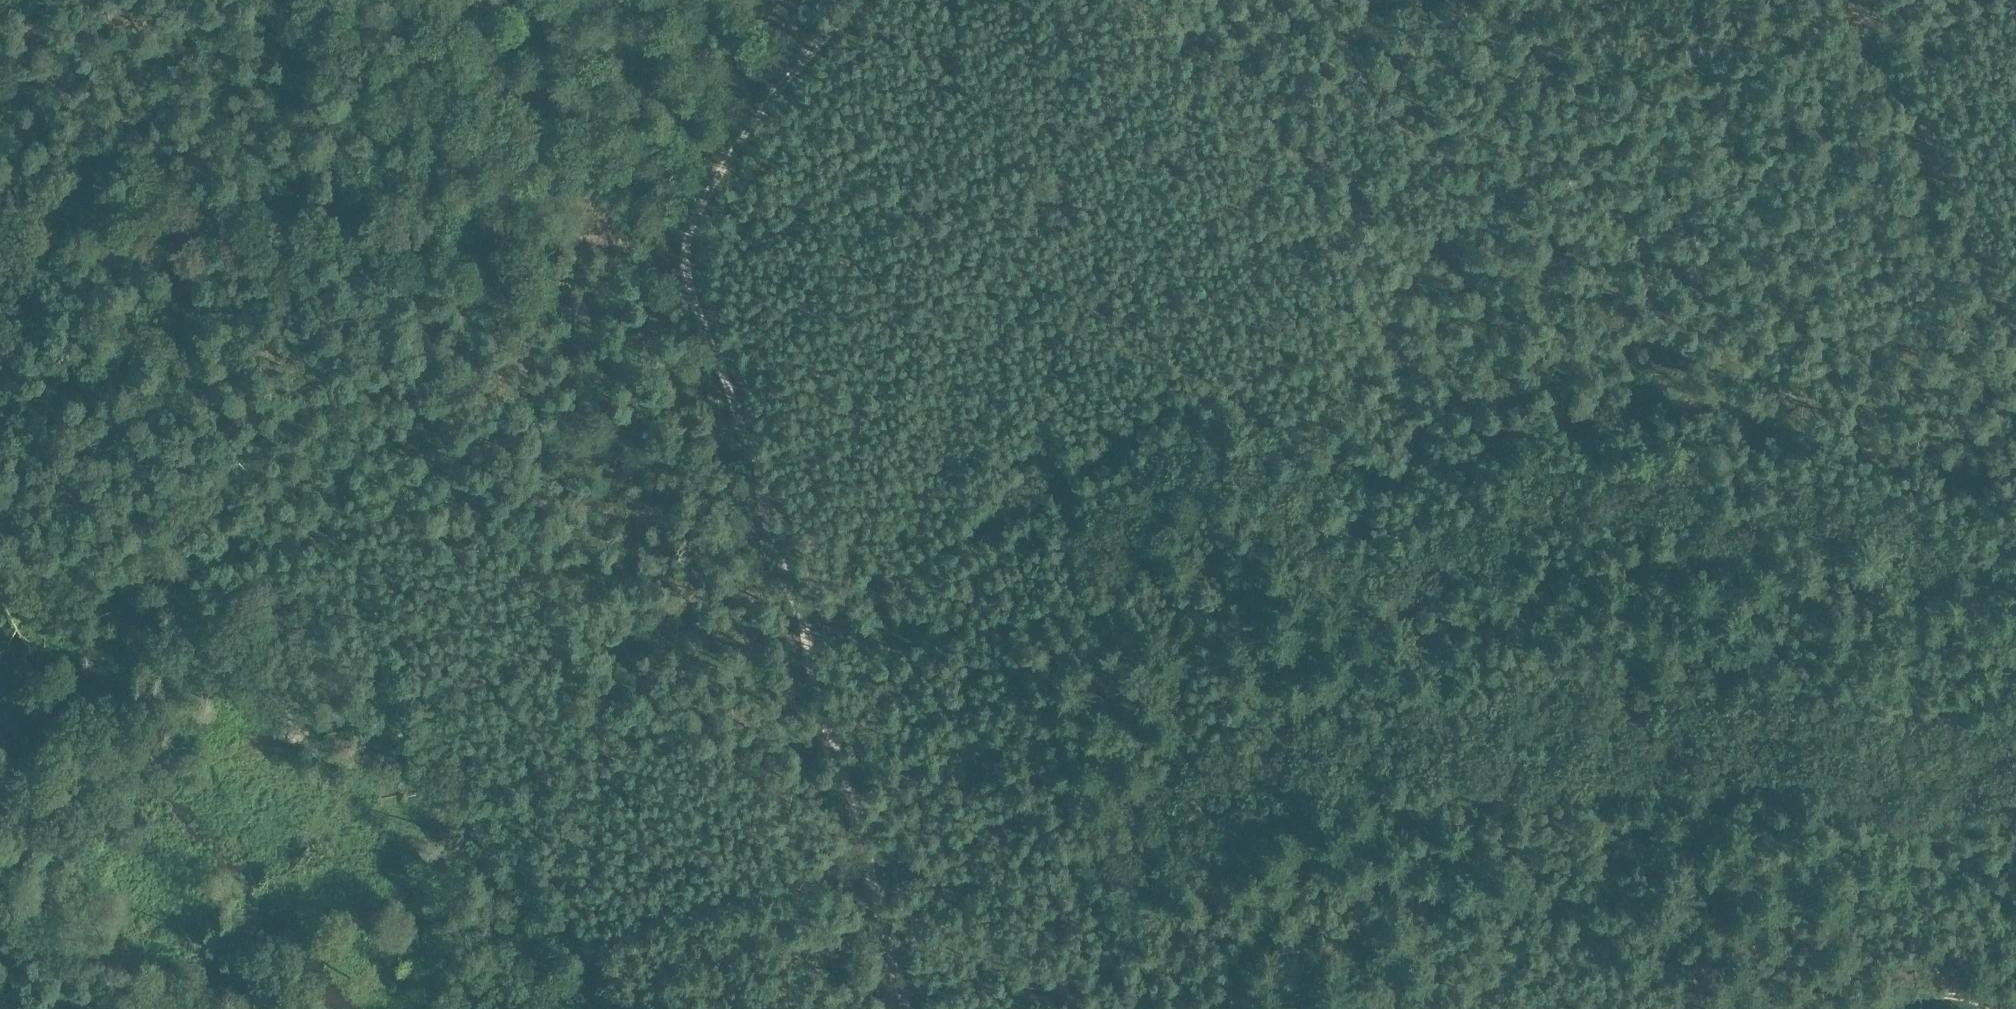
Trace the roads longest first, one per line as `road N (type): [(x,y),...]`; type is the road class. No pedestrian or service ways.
road 1 (track): [(862,0),(720,171),(697,207),(685,273),(801,616),(905,1008)]
road 2 (track): [(1850,1008),(1967,998),(2000,1008)]

